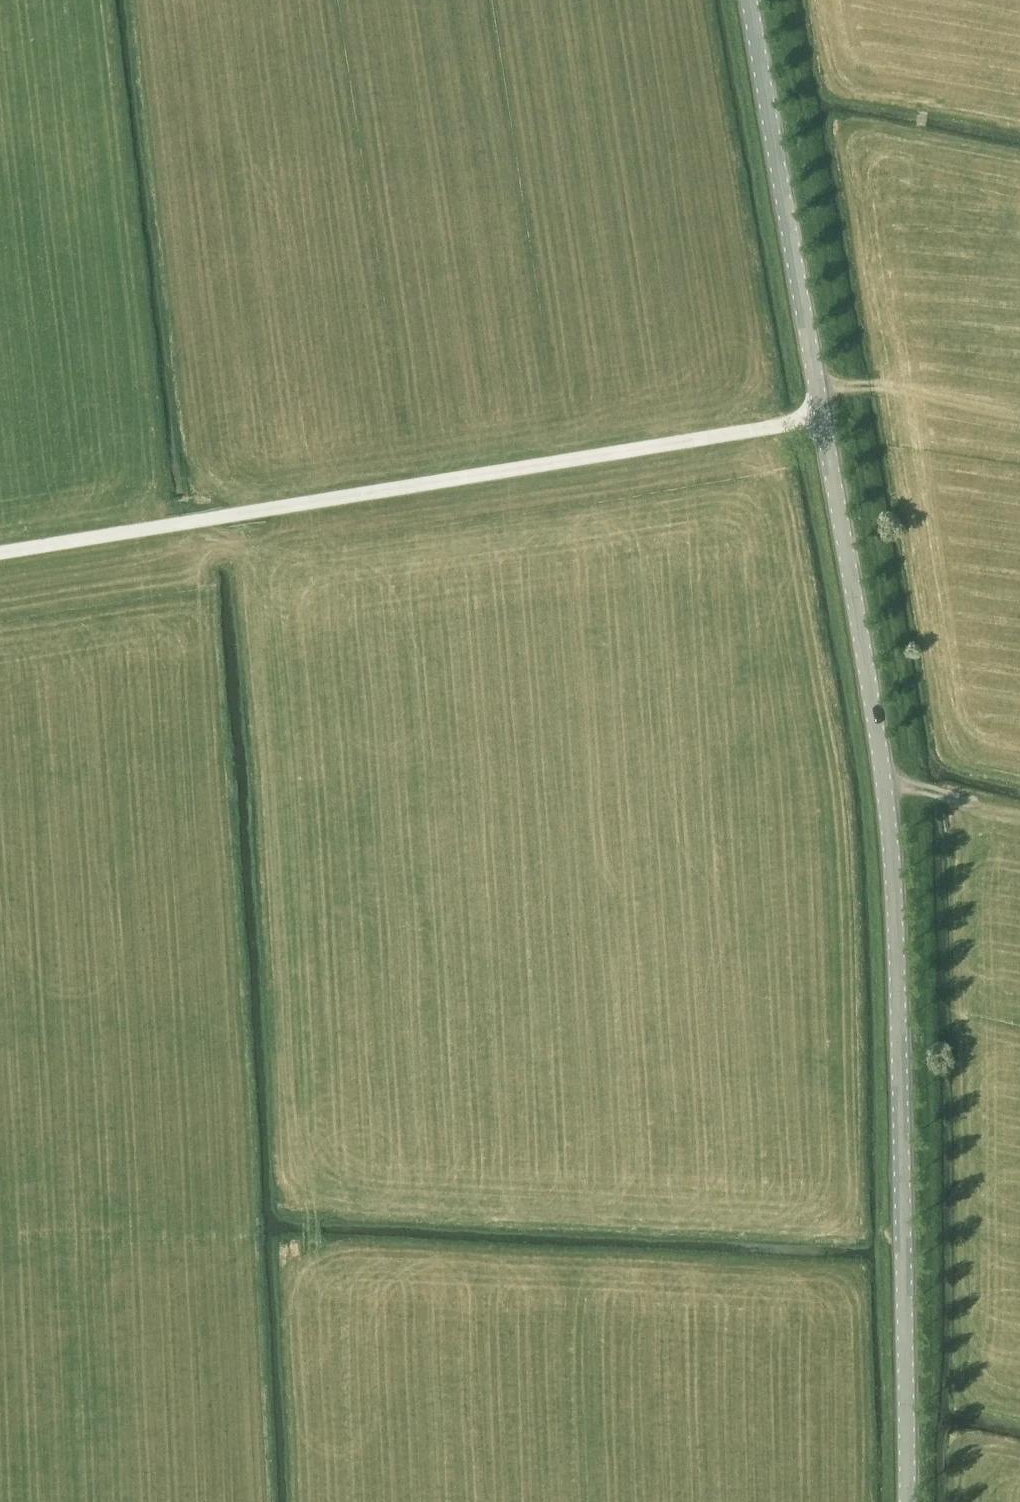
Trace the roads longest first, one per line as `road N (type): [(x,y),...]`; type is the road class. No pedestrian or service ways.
road 1 (tertiary): [(907,1501),(891,816),(751,0)]

